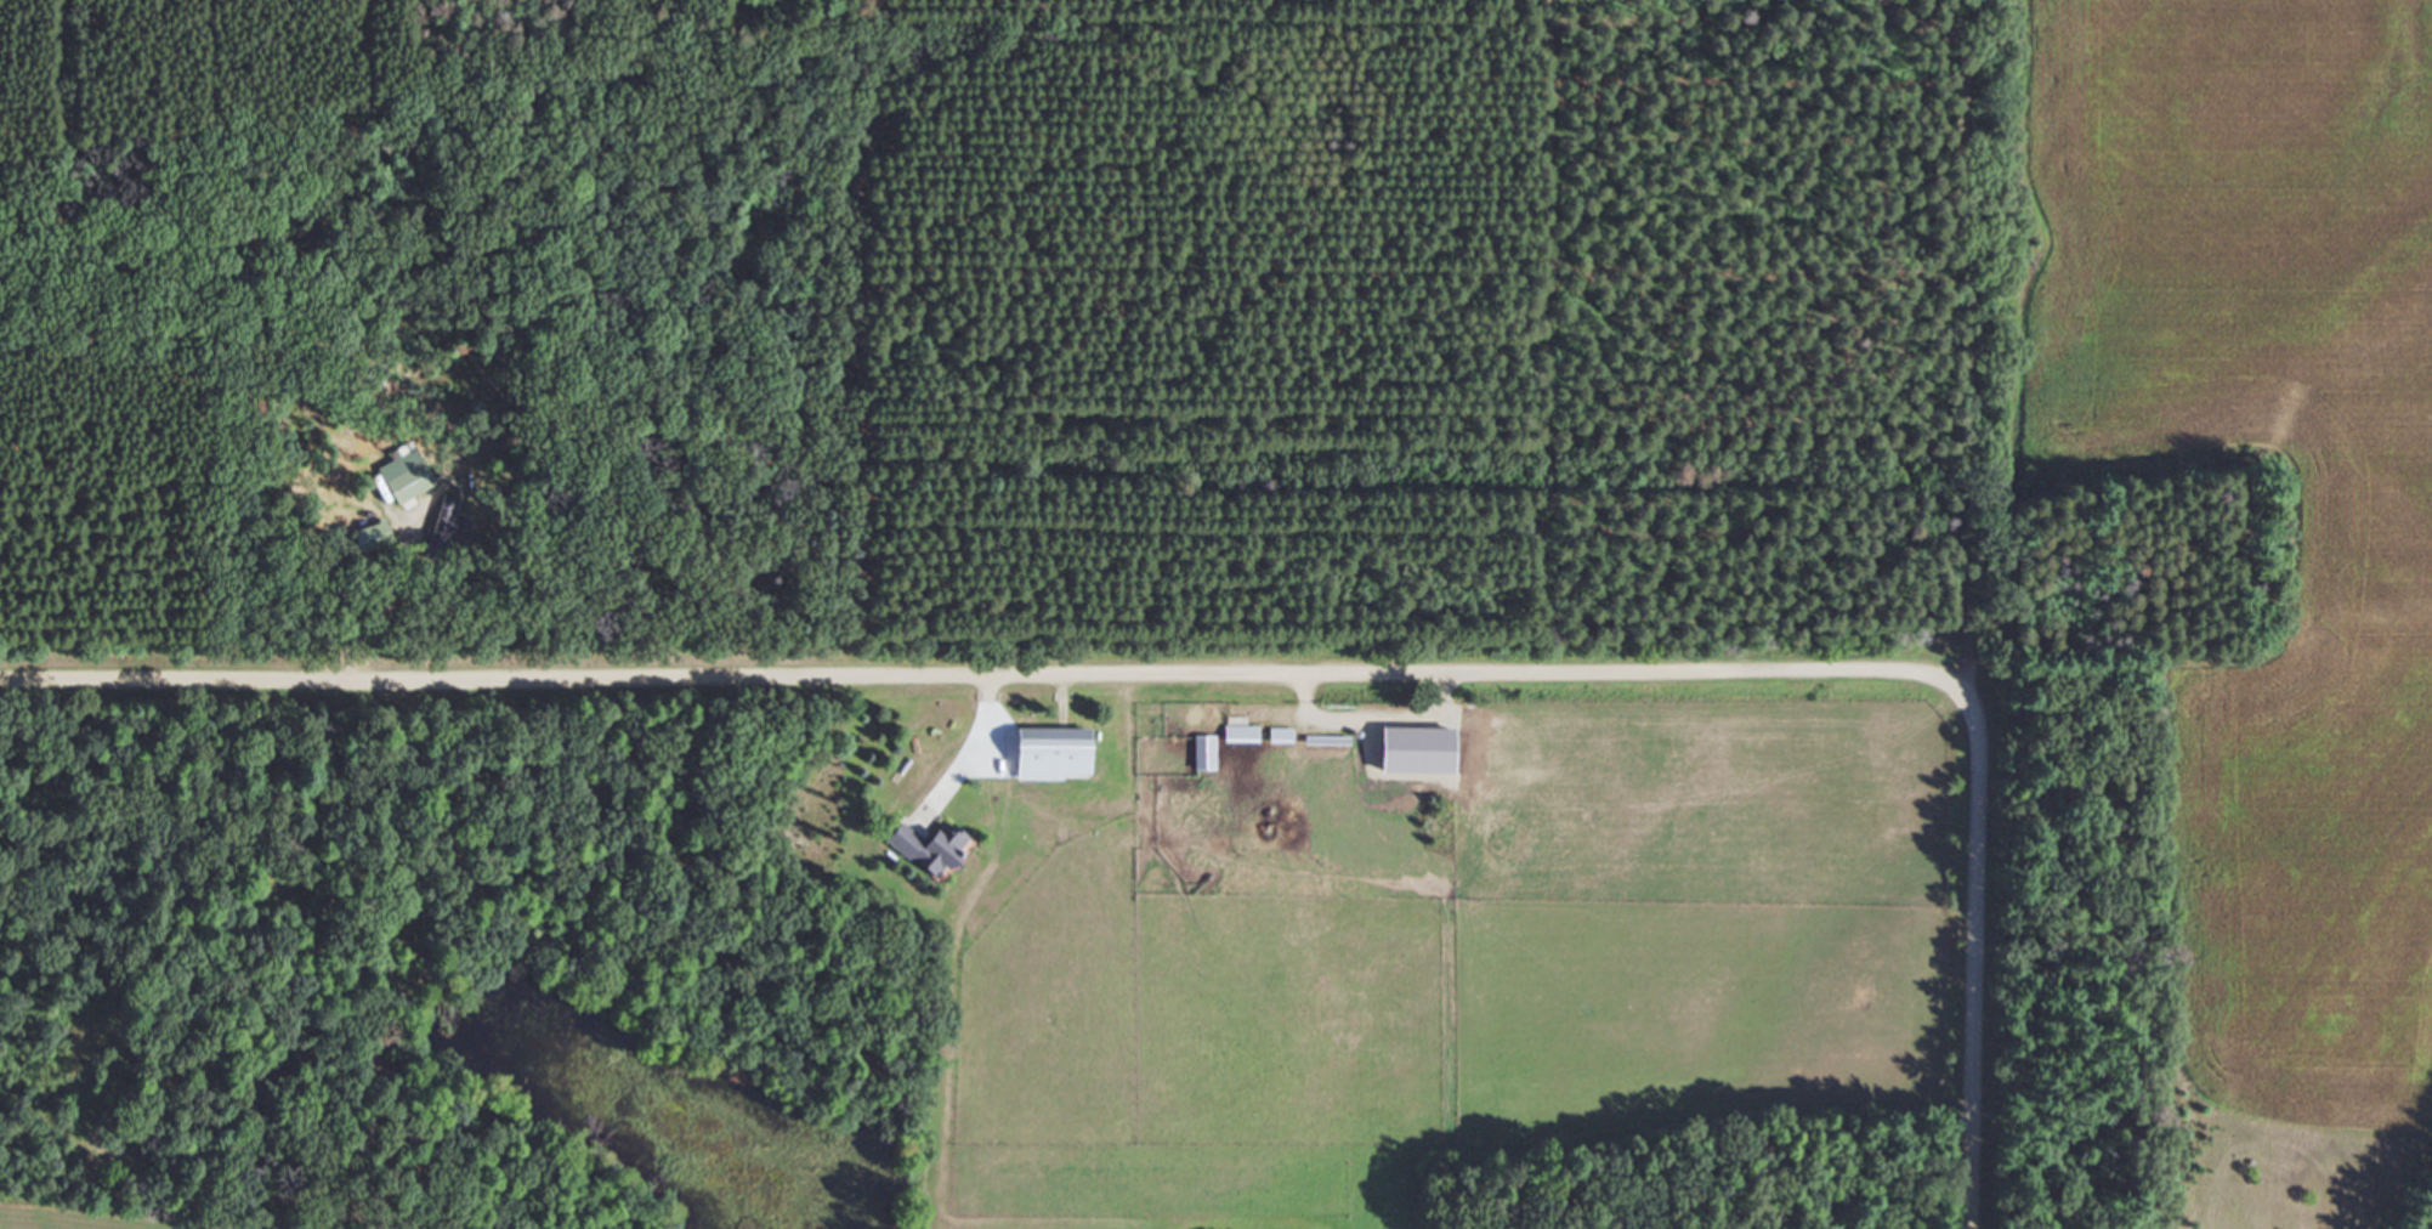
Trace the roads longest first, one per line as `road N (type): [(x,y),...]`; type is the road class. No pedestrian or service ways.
road 1 (residential): [(1957,679),(0,675)]
road 2 (residential): [(1990,1228),(2000,759),(1957,679)]
road 3 (residential): [(1485,674),(1492,1228)]

